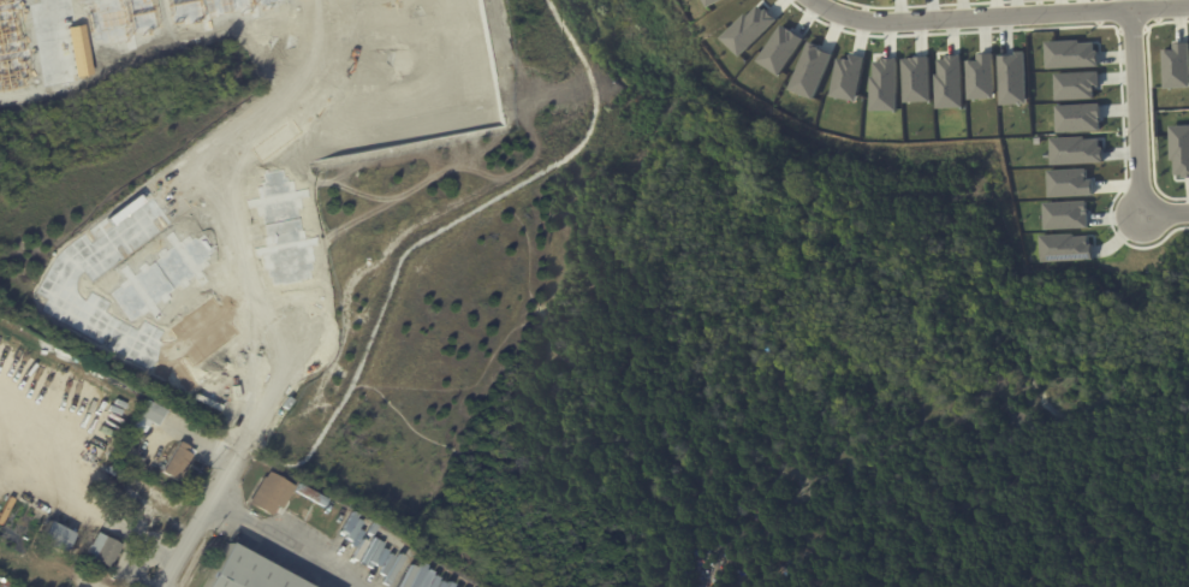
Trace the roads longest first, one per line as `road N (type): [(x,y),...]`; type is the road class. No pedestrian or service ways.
road 1 (residential): [(804,0),(896,23),(1188,5)]
road 2 (residential): [(169,586),(303,340)]
road 3 (residential): [(1149,208),(1139,0)]

